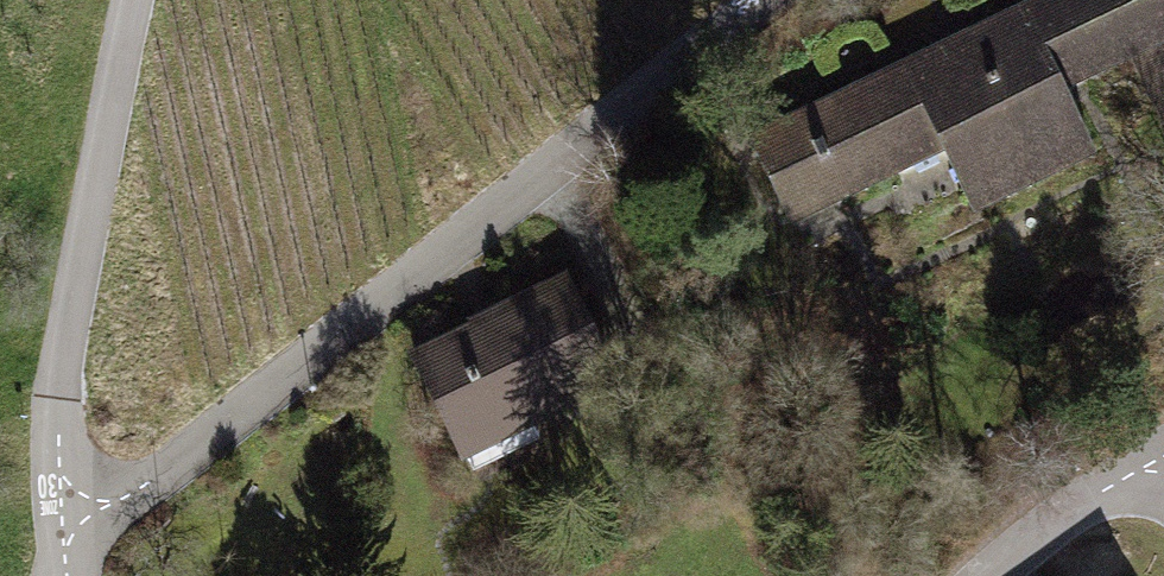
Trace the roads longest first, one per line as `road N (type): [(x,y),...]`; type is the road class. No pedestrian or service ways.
road 1 (residential): [(62,544),(766,0)]
road 2 (residential): [(138,0),(64,346),(62,544)]
road 3 (residential): [(978,575),(1017,534),(1163,451)]

